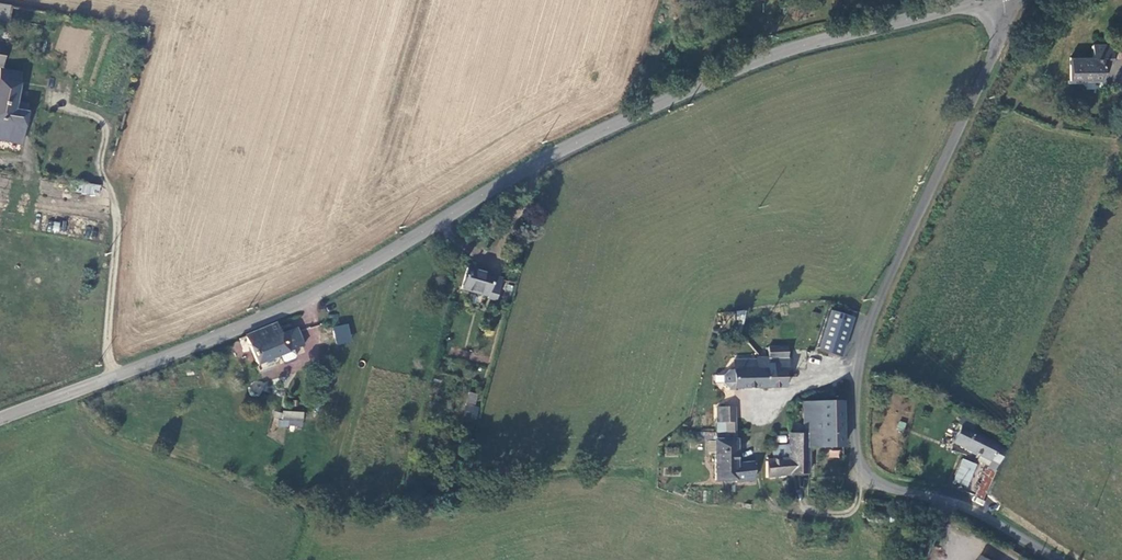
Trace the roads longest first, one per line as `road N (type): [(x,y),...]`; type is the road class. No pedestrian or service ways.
road 1 (tertiary): [(0,421),(308,302),(568,151),(780,56),(983,0)]
road 2 (unclassified): [(1003,0),(993,49),(869,325),(854,419),(859,460),(870,479),(983,516),(1057,559)]

